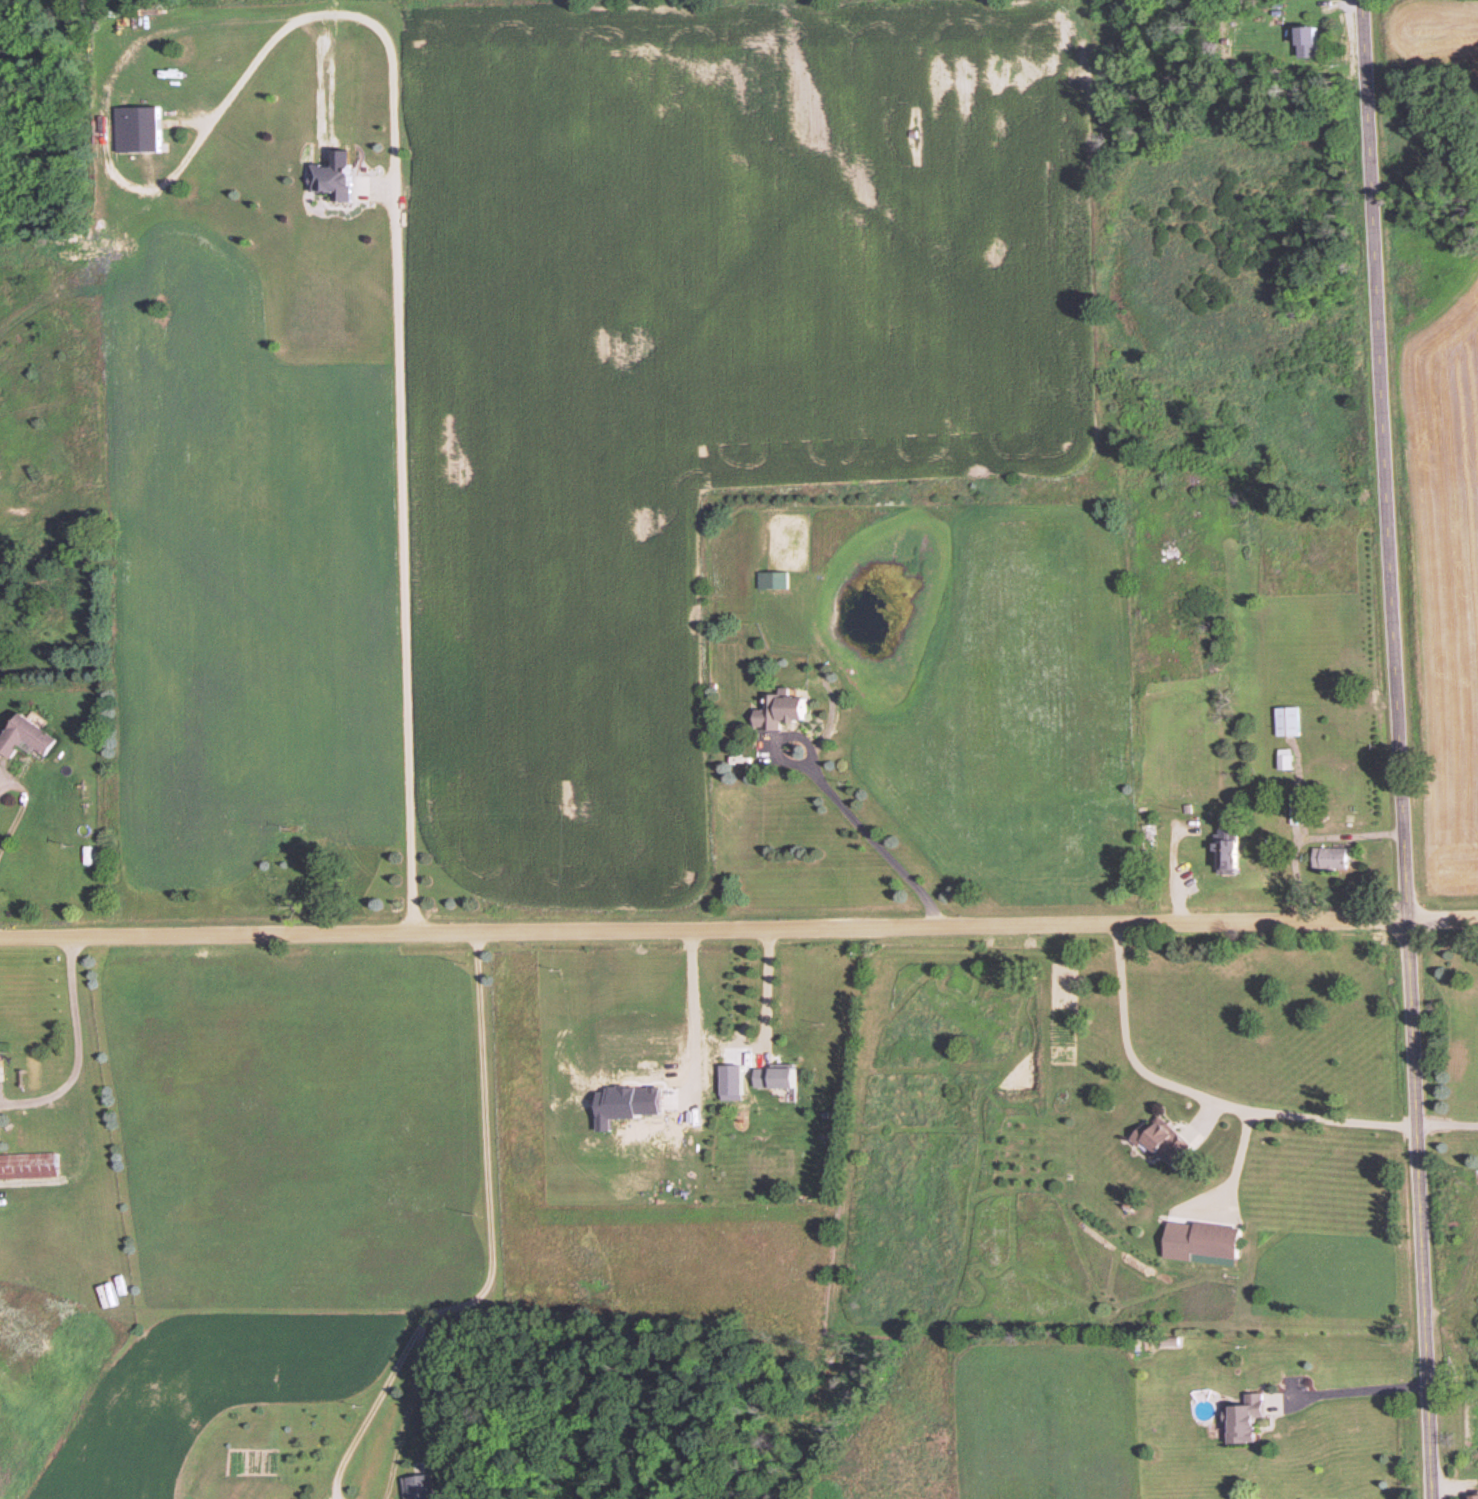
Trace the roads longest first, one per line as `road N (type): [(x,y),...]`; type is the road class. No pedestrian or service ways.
road 1 (residential): [(1432,1498),(1364,0)]
road 2 (residential): [(0,933),(1477,917)]

